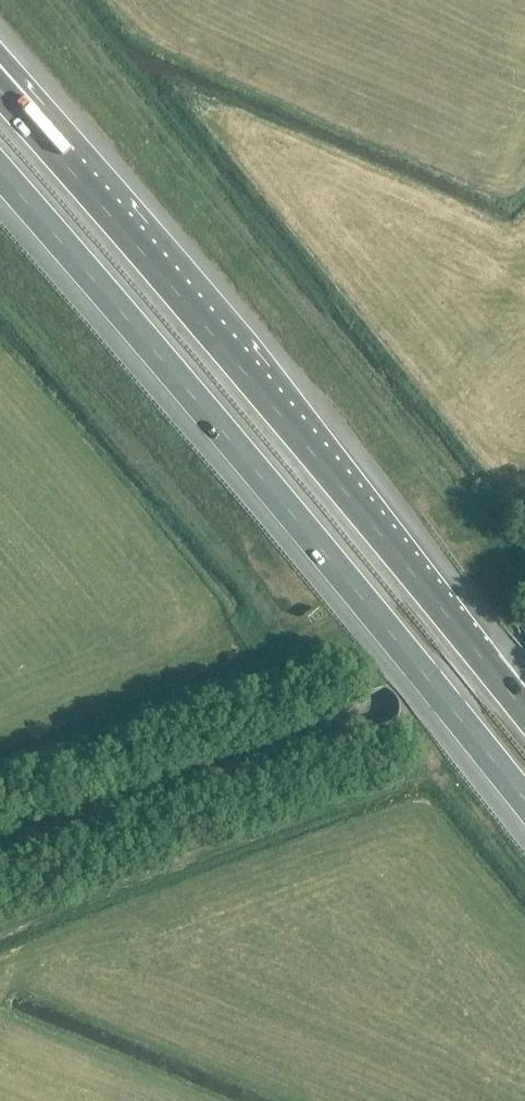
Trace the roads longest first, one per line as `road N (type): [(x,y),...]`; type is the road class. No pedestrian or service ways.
road 1 (motorway): [(0,173),(524,802)]
road 2 (motorway): [(524,712),(30,126)]
road 3 (tertiary): [(0,852),(524,655)]

